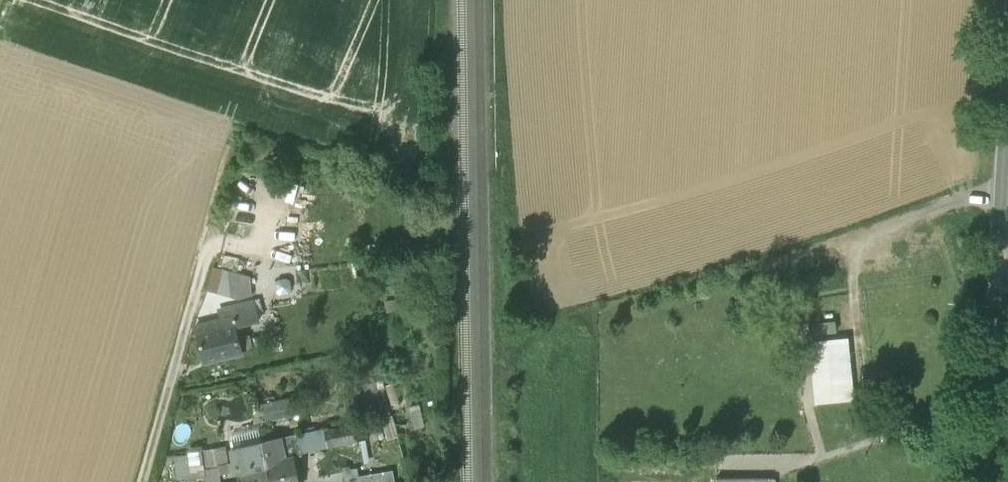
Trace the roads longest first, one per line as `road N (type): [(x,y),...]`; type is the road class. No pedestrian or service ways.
road 1 (primary): [(992,481),(1007,203)]
road 2 (track): [(856,322),(855,247),(940,207),(1007,193)]
road 3 (unclassified): [(141,481),(188,321)]

